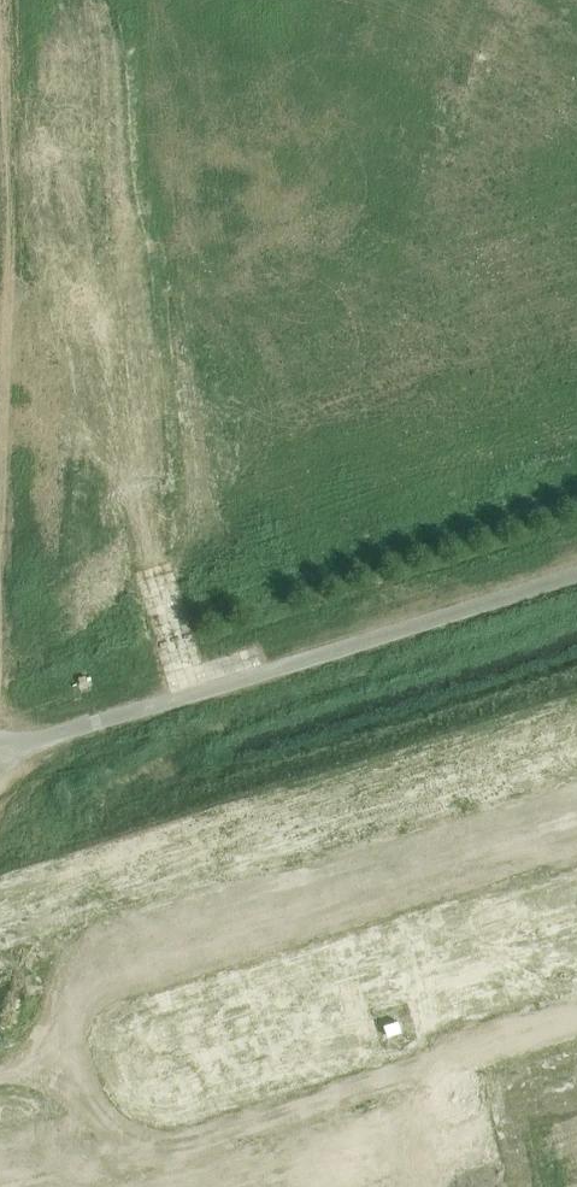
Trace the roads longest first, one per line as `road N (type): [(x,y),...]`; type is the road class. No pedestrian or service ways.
road 1 (unclassified): [(0,739),(63,734),(576,572)]

